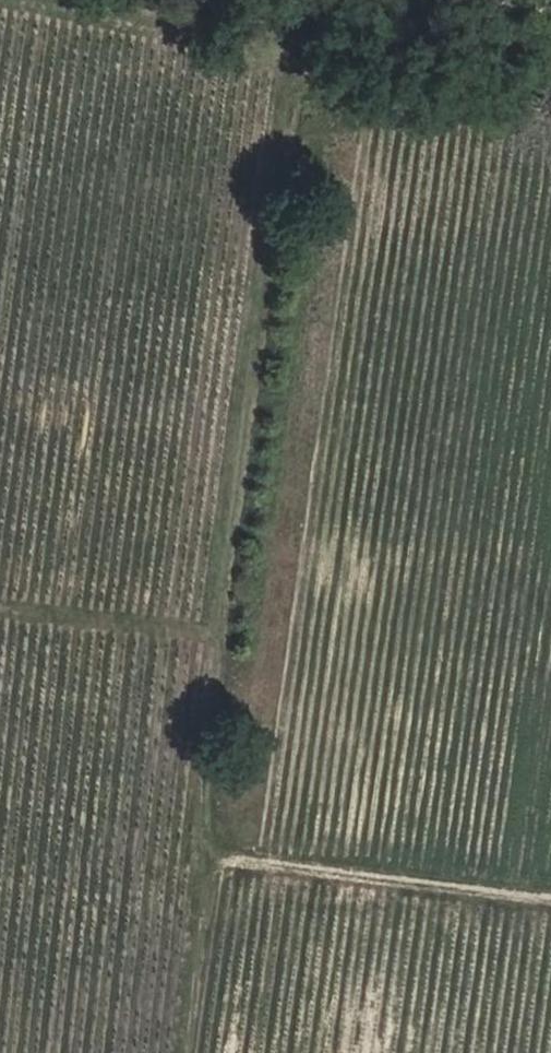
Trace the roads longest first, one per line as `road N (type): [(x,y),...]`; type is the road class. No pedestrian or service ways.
road 1 (track): [(550,898),(232,859)]

